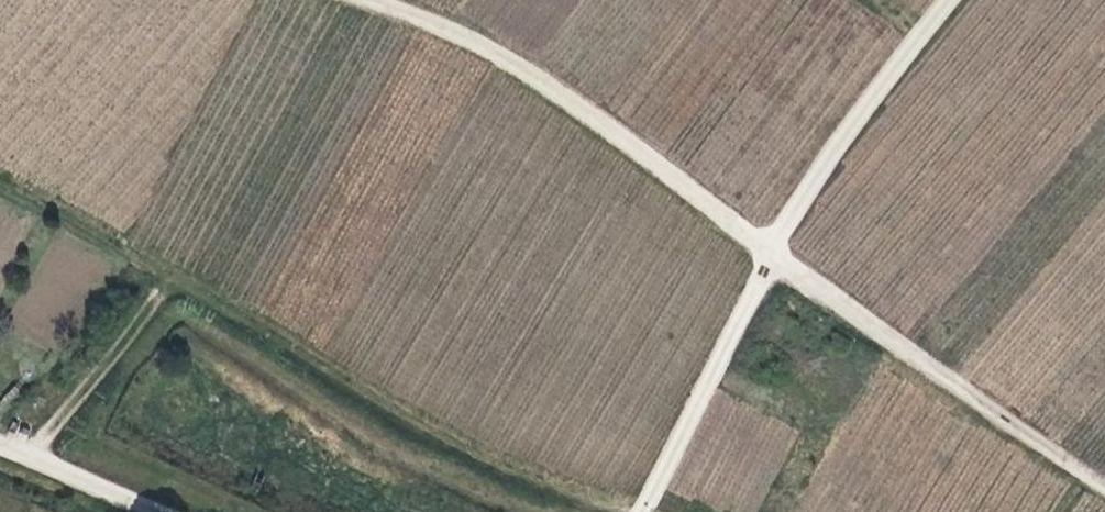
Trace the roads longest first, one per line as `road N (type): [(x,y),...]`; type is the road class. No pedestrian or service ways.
road 1 (unclassified): [(363,0),(532,65),(778,259)]
road 2 (unclassified): [(778,259),(1104,477)]
road 3 (unclassified): [(778,259),(835,162),(962,0)]
road 4 (unclassified): [(636,511),(778,259)]
road 5 (unclassified): [(0,450),(169,511)]

